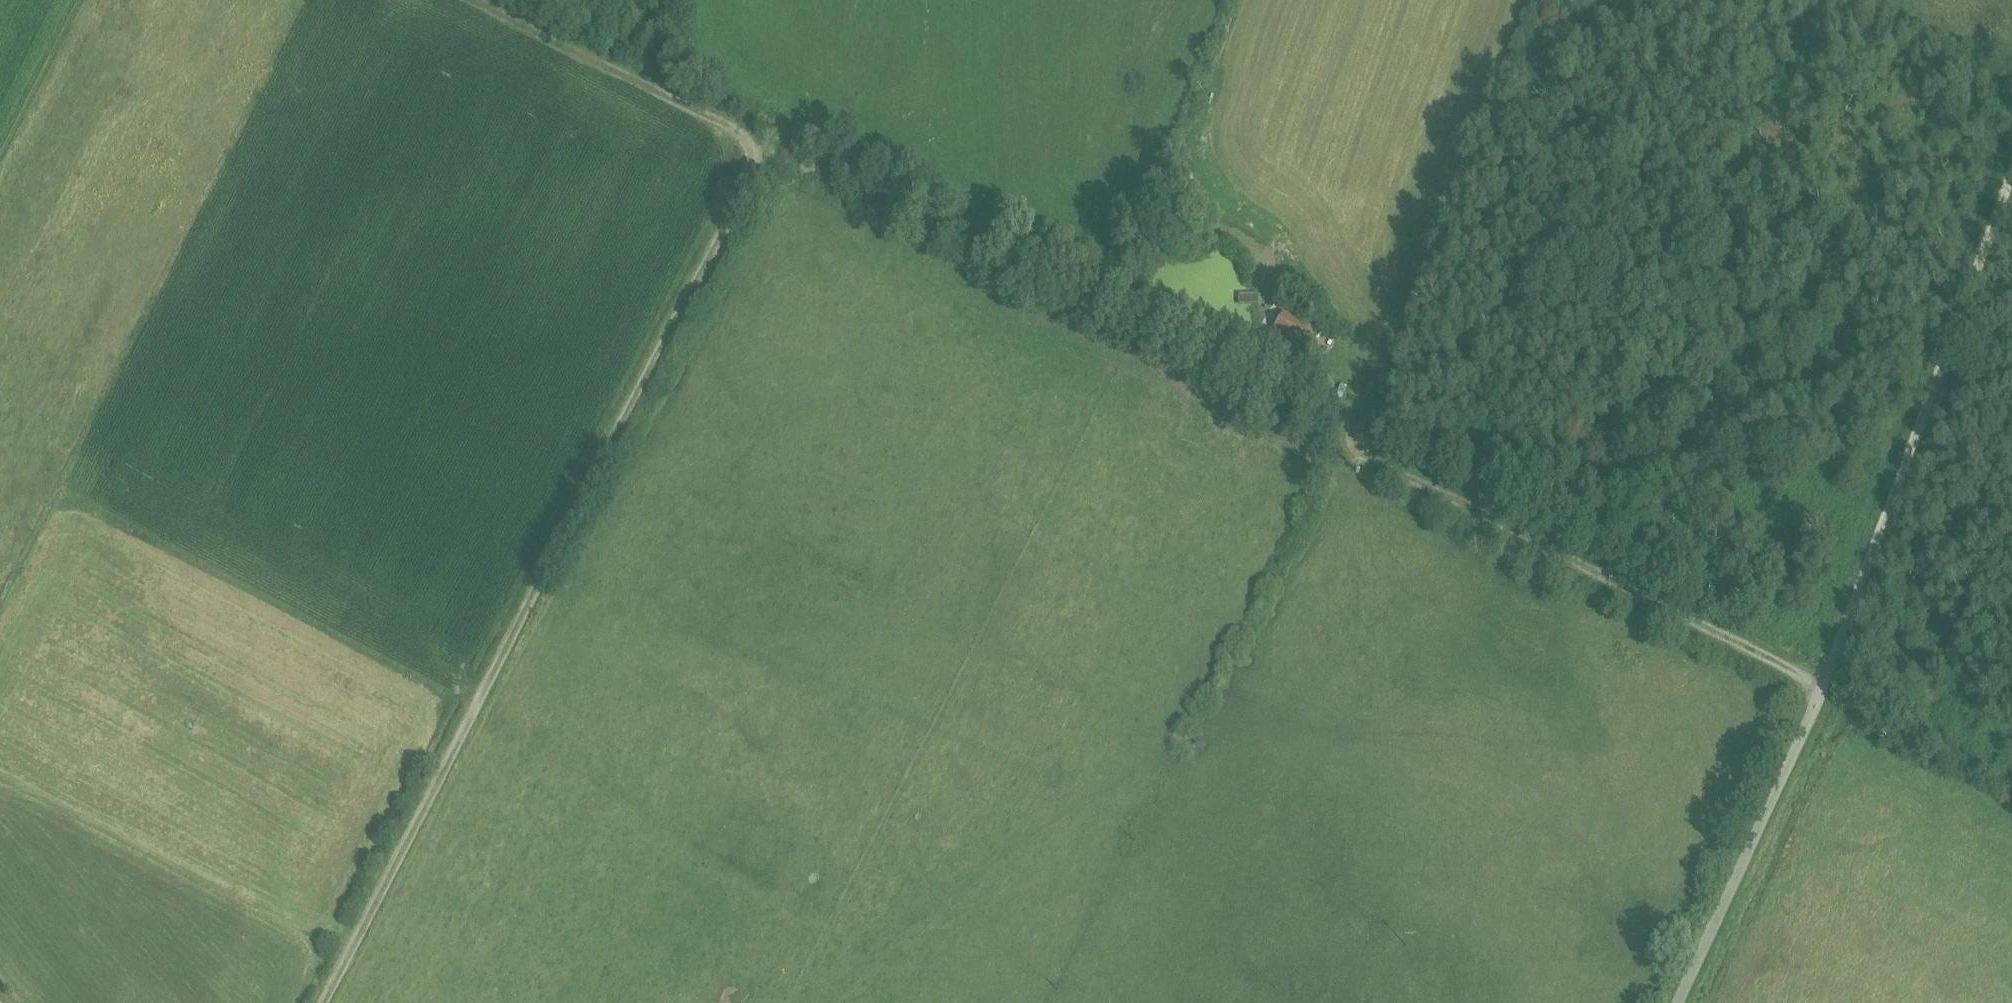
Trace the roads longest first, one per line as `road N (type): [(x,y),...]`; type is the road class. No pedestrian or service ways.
road 1 (track): [(476,0),(729,124),(757,164),(320,1002)]
road 2 (track): [(1337,432),(1609,584),(1825,688)]
road 3 (track): [(2011,170),(1825,688)]
road 4 (track): [(1825,688),(1680,1002)]

